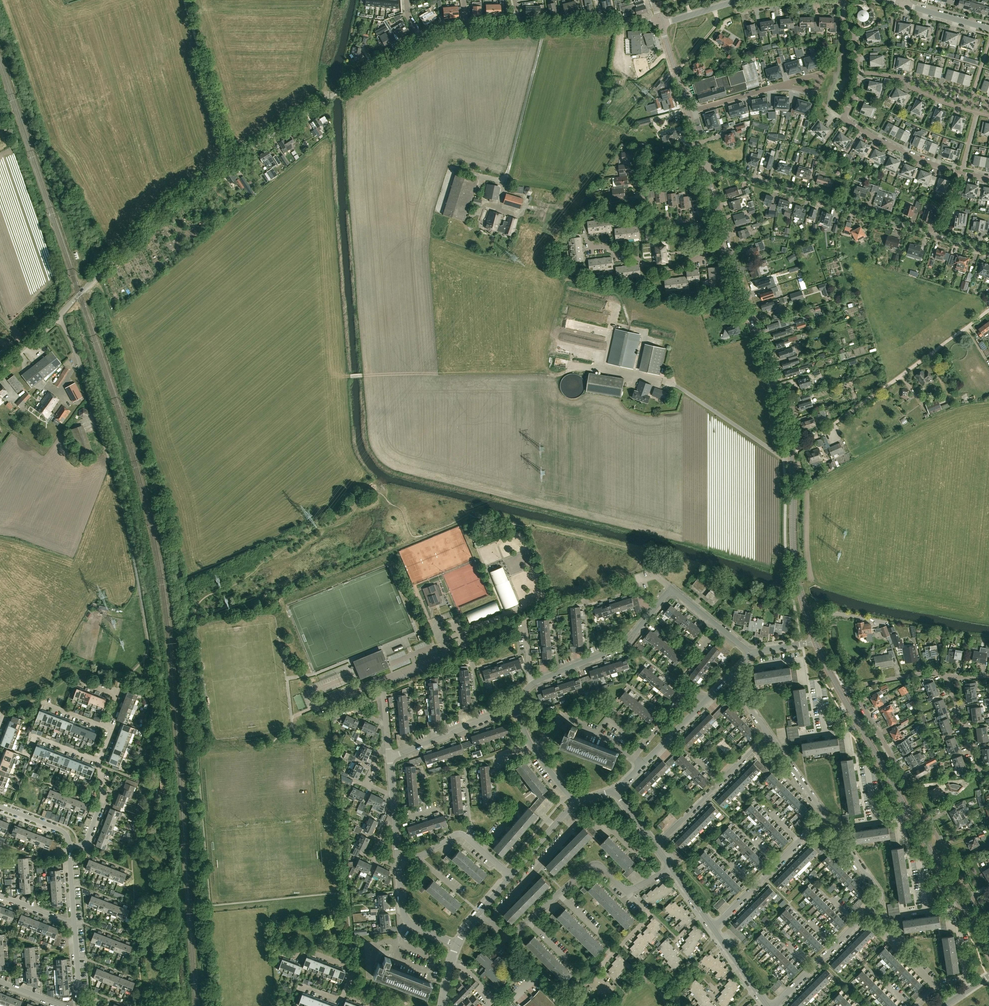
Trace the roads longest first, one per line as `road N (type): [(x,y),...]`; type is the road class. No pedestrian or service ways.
road 1 (tertiary): [(59,315),(185,191),(421,39)]
road 2 (tertiary): [(814,641),(794,561),(787,423),(730,247)]
road 3 (unclassified): [(122,682),(148,649),(137,575),(112,466),(59,315)]
road 4 (residential): [(988,252),(706,168)]
road 5 (tertiary): [(975,927),(840,693)]
road 6 (residential): [(987,923),(853,689)]
road 7 (track): [(988,310),(792,456)]
road 8 (residential): [(531,684),(626,643),(672,588)]
road 9 (track): [(232,159),(185,0)]
road 10 (residential): [(988,179),(905,154),(844,119)]
road 11 (residential): [(490,923),(571,830),(566,812)]
road 12 (tertiary): [(521,25),(661,23)]
road 13 (residential): [(705,250),(697,223),(666,223),(644,203),(638,166),(651,165)]
road 14 (residential): [(390,757),(515,705)]
road 15 (residential): [(856,922),(879,892),(826,815)]
road 16 (residential): [(633,758),(565,717),(535,750)]

